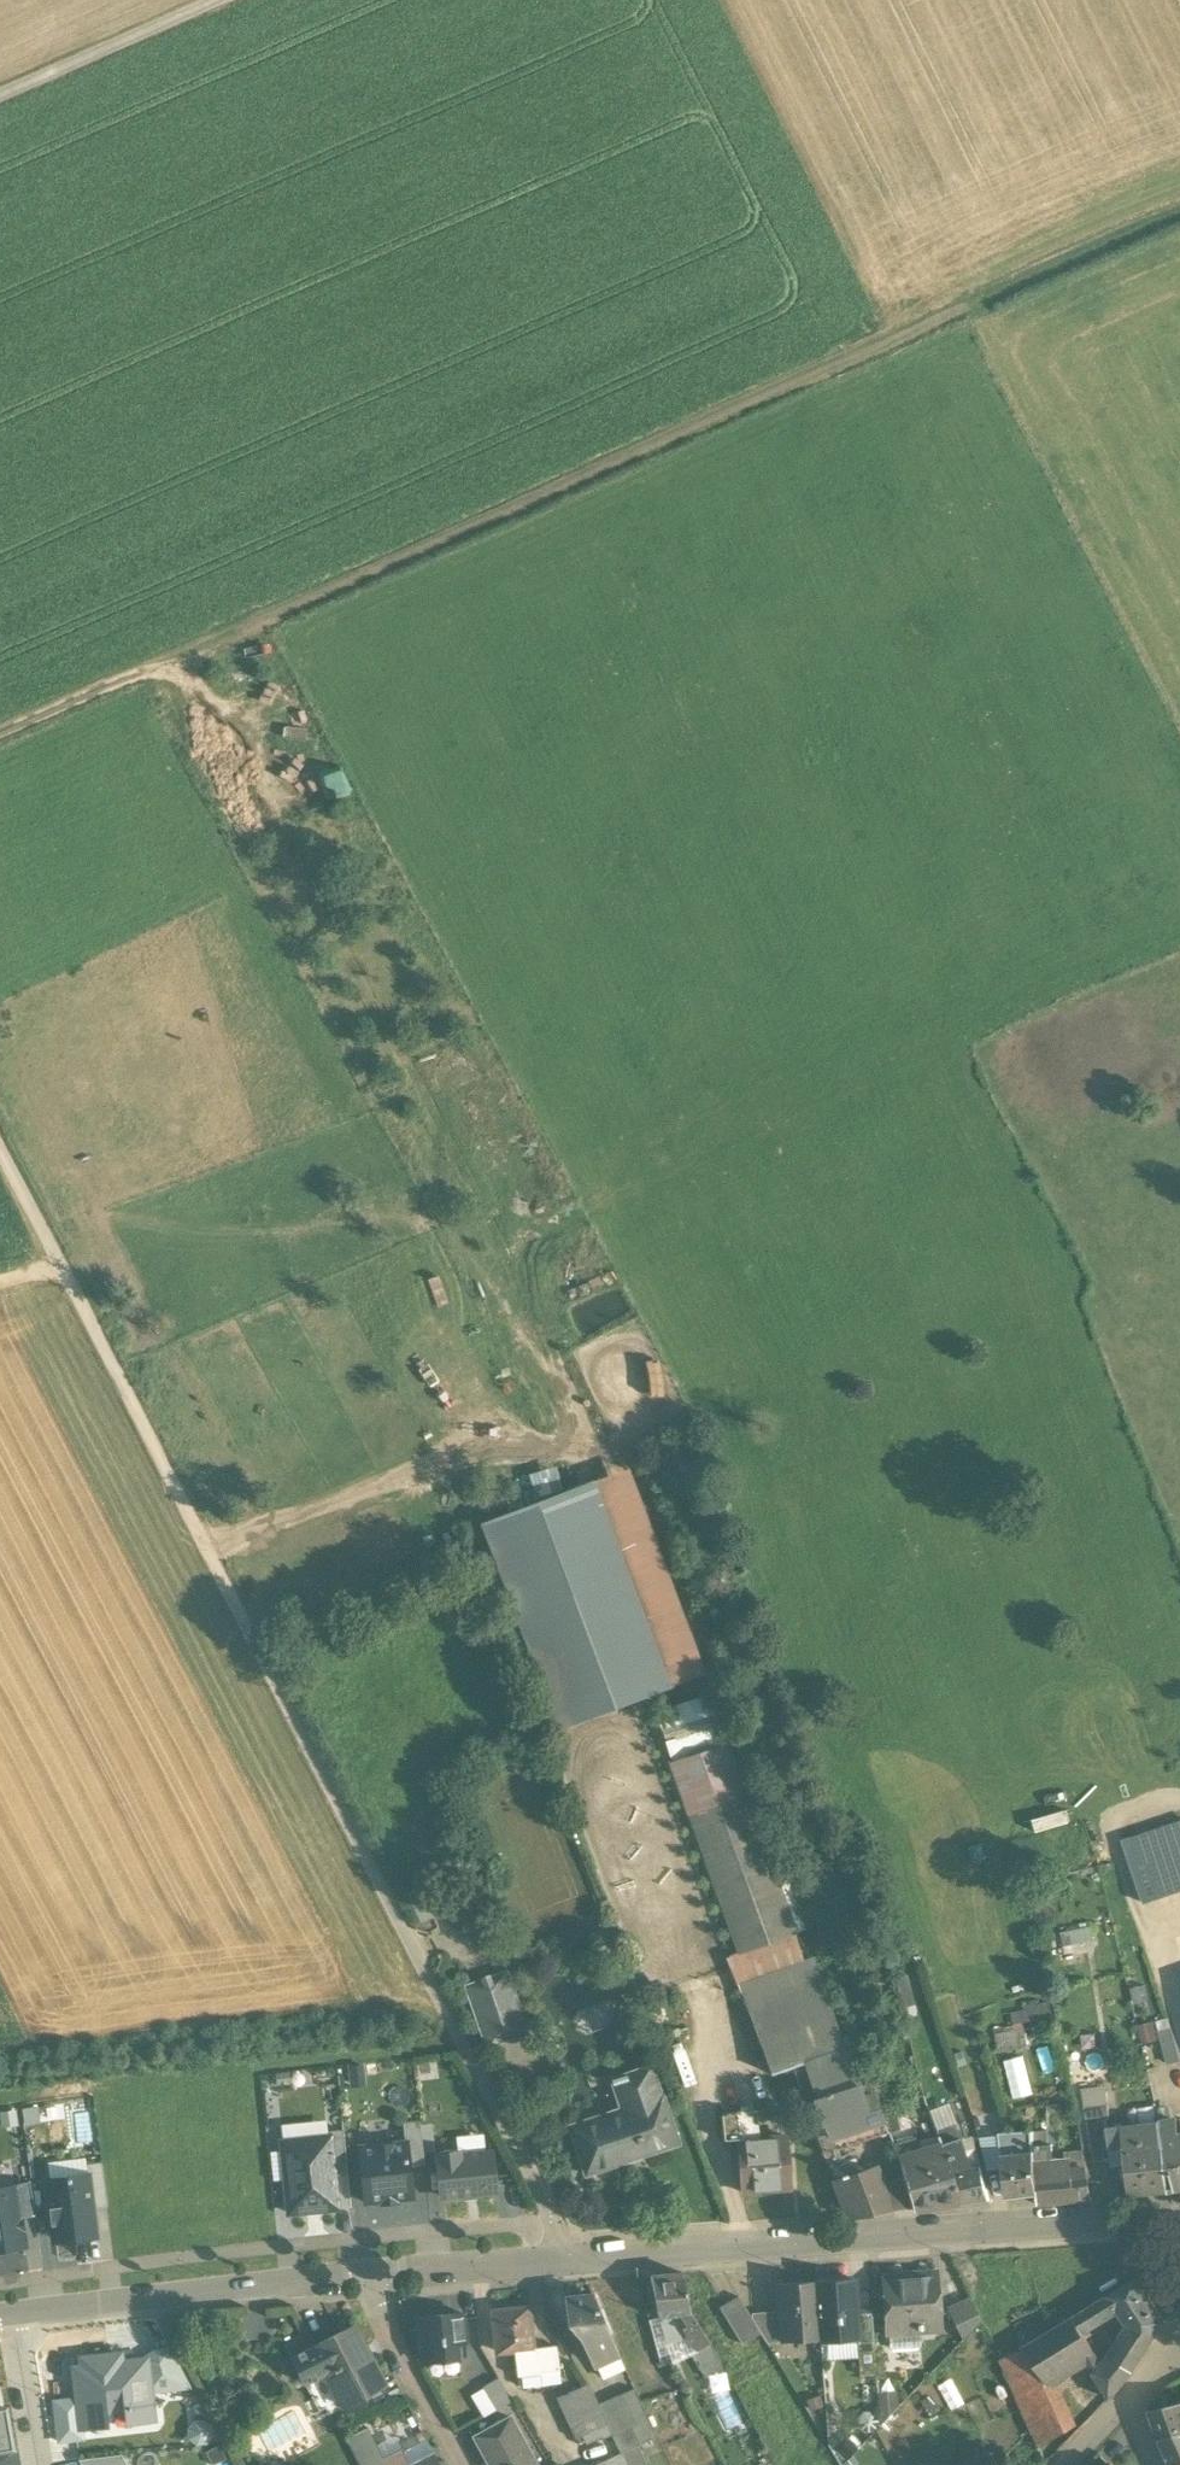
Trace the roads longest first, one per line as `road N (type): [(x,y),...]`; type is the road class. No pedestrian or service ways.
road 1 (track): [(0,739),(790,384),(1179,220)]
road 2 (track): [(579,2263),(548,2226),(511,2140),(0,1154)]
road 3 (residential): [(373,2275),(675,2260),(1179,2216)]
road 4 (residential): [(72,2308),(246,2282),(373,2275)]
road 5 (track): [(215,0),(0,94)]
road 6 (residential): [(373,2275),(463,2464)]
road 7 (residential): [(25,2314),(33,2437),(46,2464)]
road 8 (residential): [(1175,2352),(1179,2216)]

